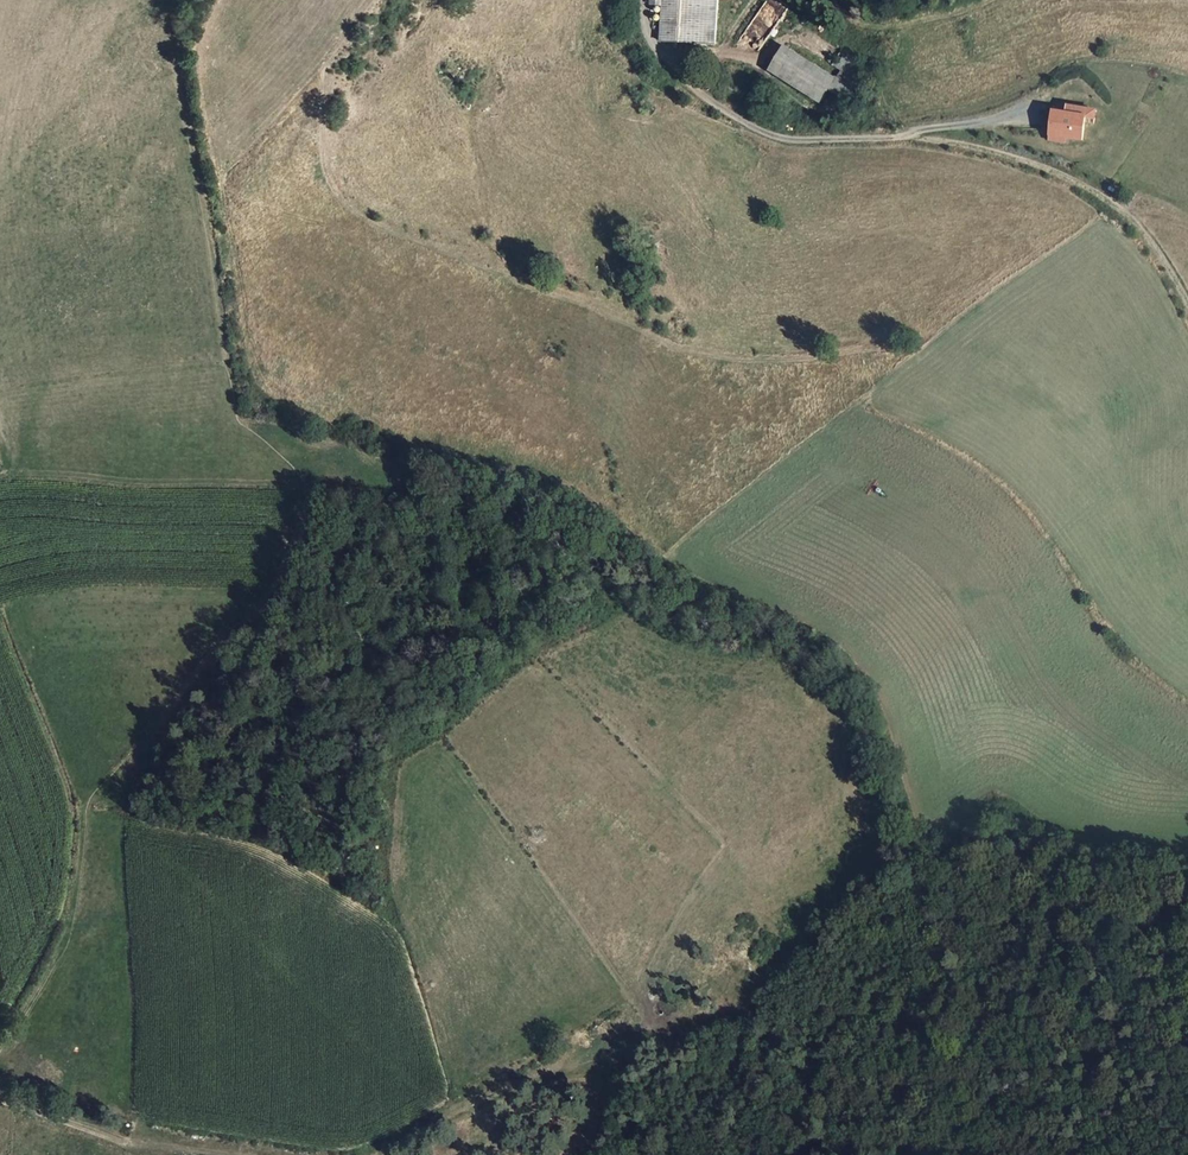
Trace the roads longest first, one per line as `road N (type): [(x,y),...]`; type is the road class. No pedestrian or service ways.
road 1 (track): [(0,1052),(33,1008),(71,928),(91,800),(212,655)]
road 2 (track): [(1187,307),(1158,249),(1119,206),(1052,170),(908,137)]
road 3 (unclassified): [(645,0),(644,29),(654,46),(687,85),(751,128),(789,142),(908,137)]
road 4 (track): [(0,1102),(134,1150),(210,1154)]
road 5 (track): [(375,1154),(470,1102),(568,1064)]

